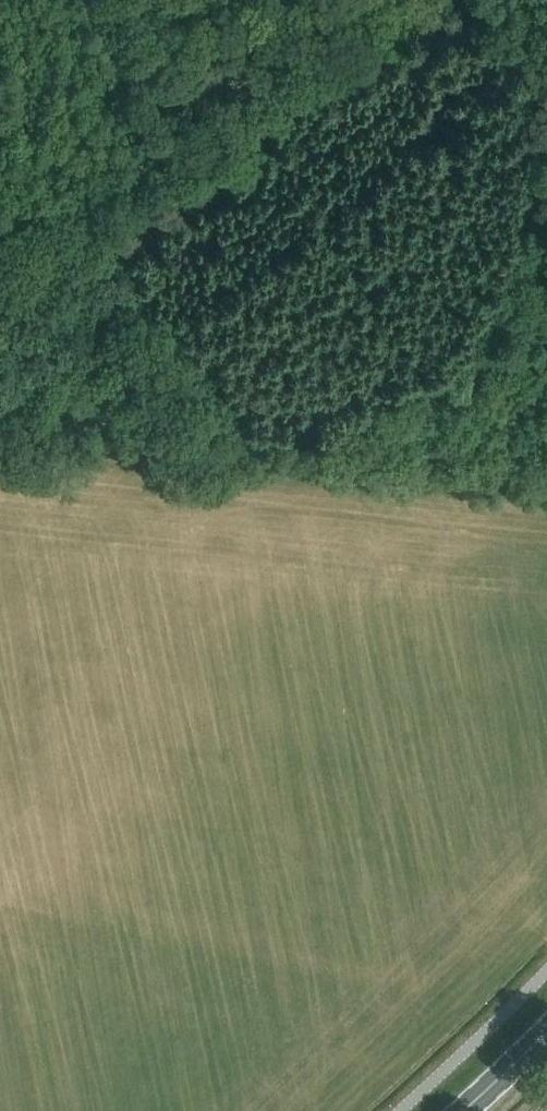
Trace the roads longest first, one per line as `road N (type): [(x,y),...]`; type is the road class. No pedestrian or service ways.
road 1 (track): [(0,201),(234,121),(389,0)]

